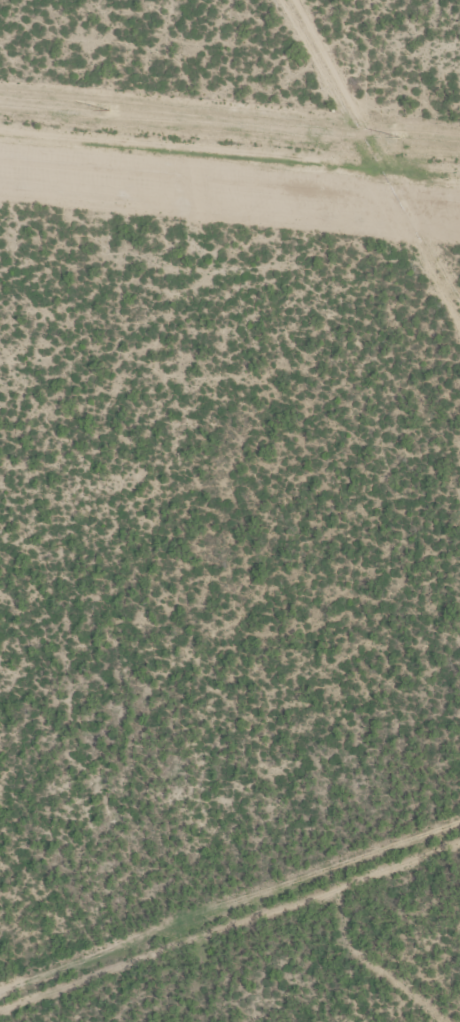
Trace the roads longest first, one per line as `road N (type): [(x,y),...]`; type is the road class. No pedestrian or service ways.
road 1 (residential): [(459,845),(0,1014)]

